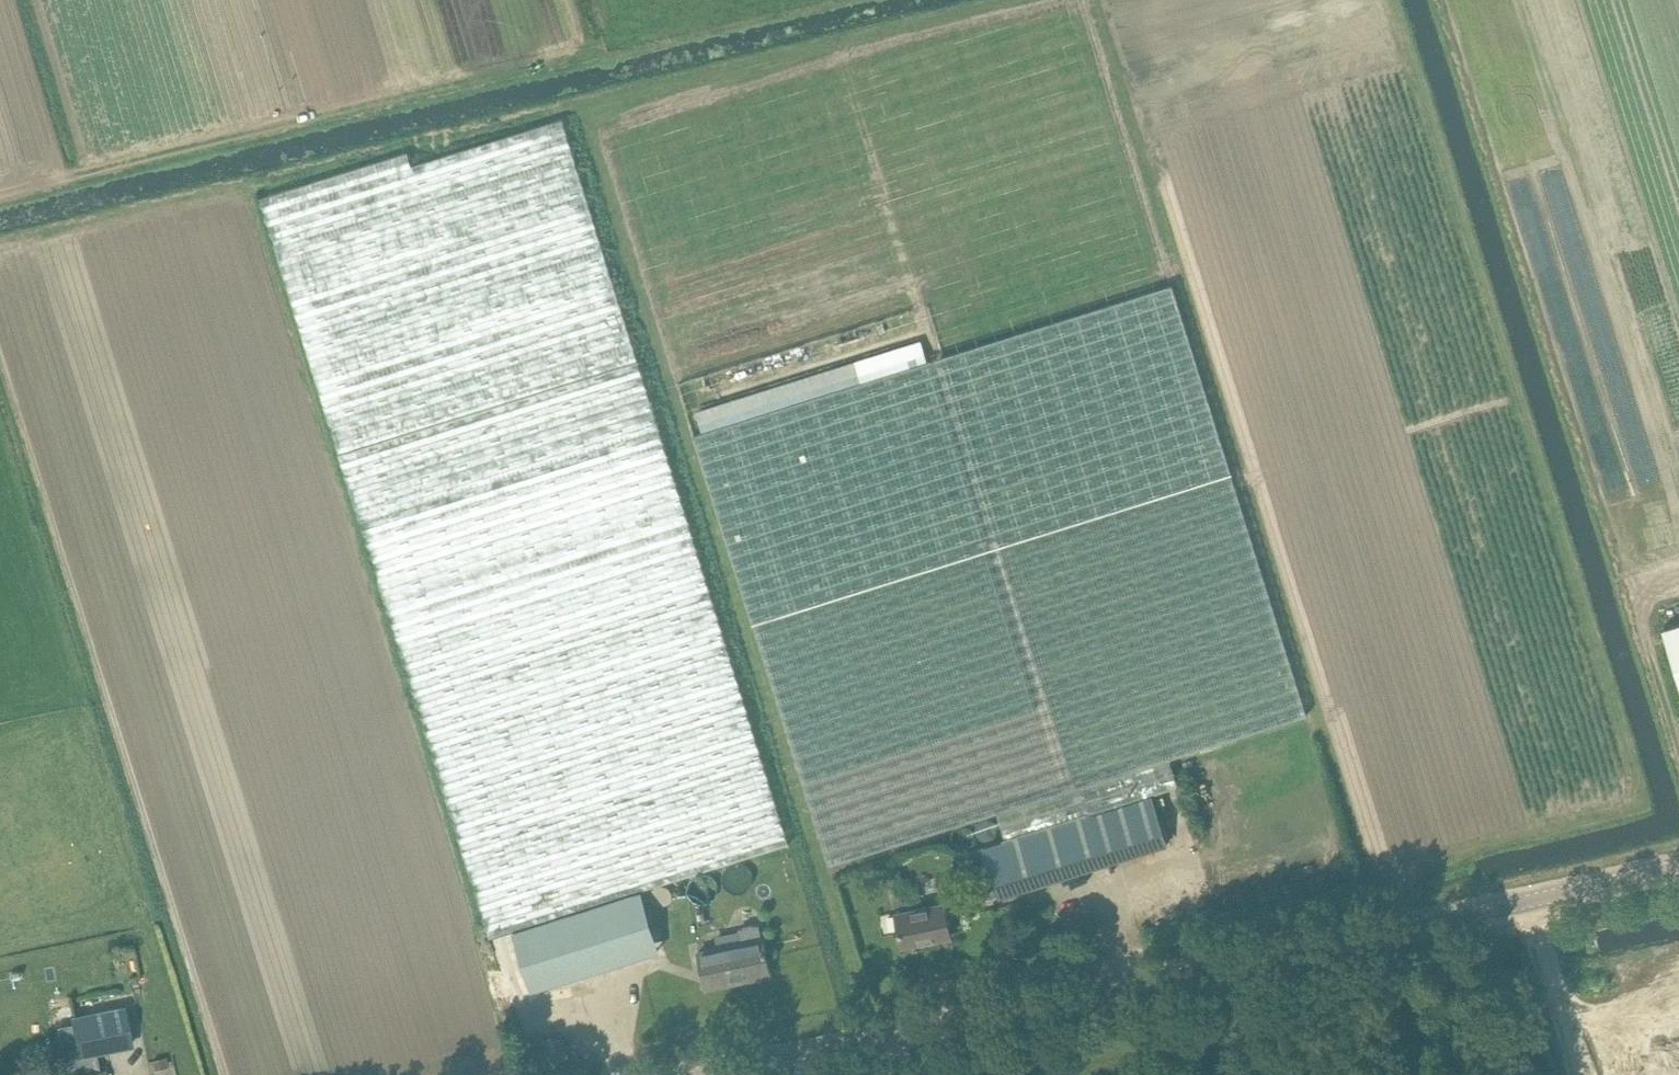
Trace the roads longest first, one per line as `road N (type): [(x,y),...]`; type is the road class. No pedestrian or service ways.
road 1 (tertiary): [(694,1074),(1678,860)]

